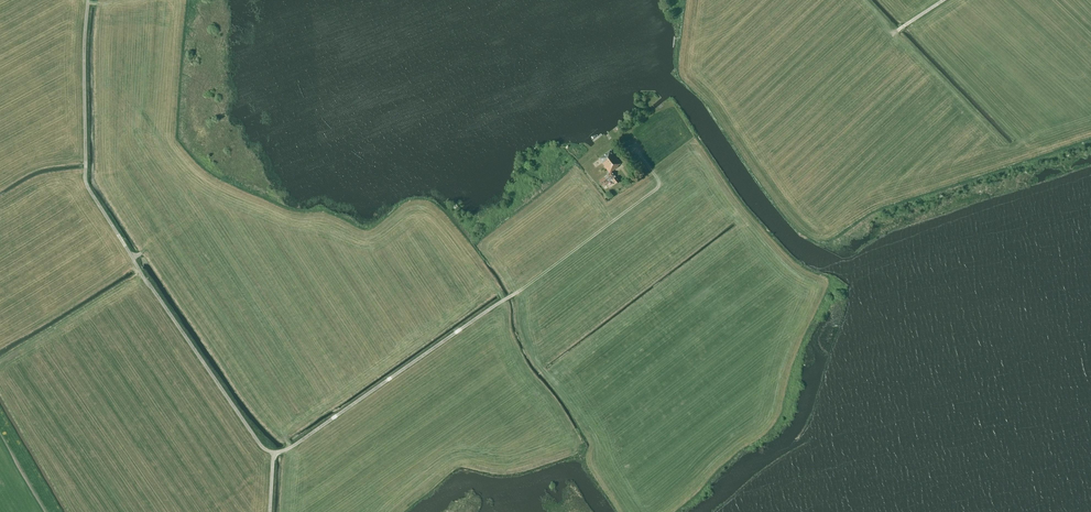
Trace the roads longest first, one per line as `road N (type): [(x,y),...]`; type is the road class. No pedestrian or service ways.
road 1 (unclassified): [(644,165),(660,188),(274,453),(270,511)]

